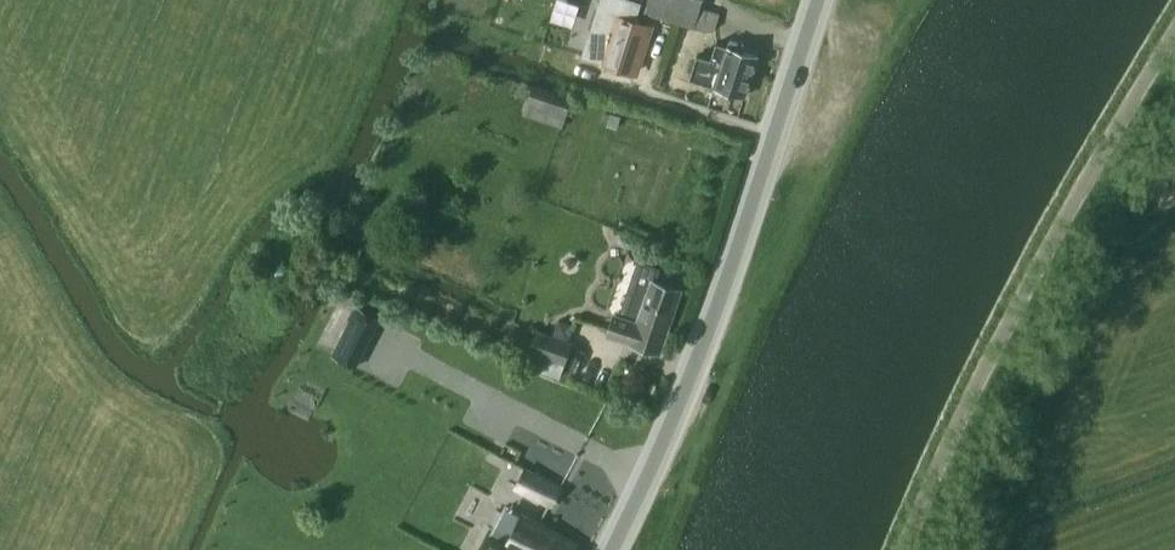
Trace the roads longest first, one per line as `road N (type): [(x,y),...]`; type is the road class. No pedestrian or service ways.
road 1 (secondary): [(617,549),(694,373),(820,0)]
road 2 (unclassified): [(906,549),(1037,263),(1174,37)]

